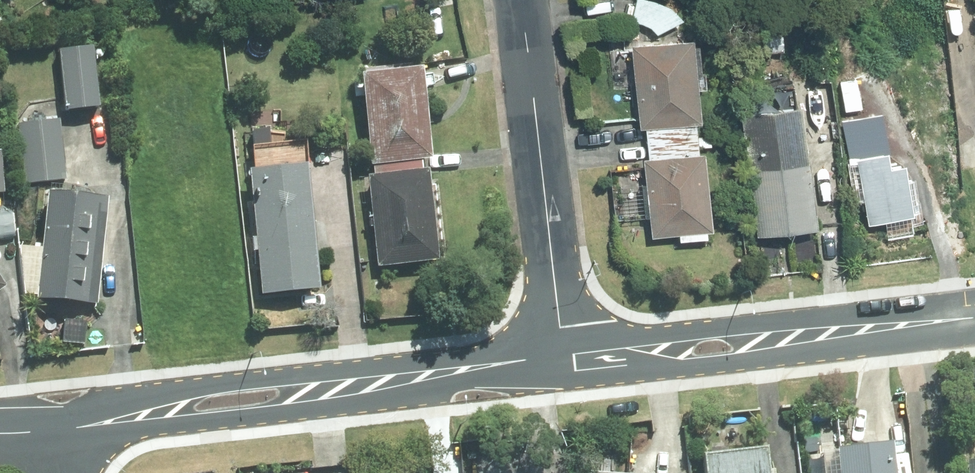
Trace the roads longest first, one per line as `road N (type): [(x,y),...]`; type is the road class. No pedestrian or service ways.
road 1 (tertiary): [(55,419),(565,354)]
road 2 (tertiary): [(565,354),(974,313)]
road 3 (tertiary): [(517,0),(565,354)]

